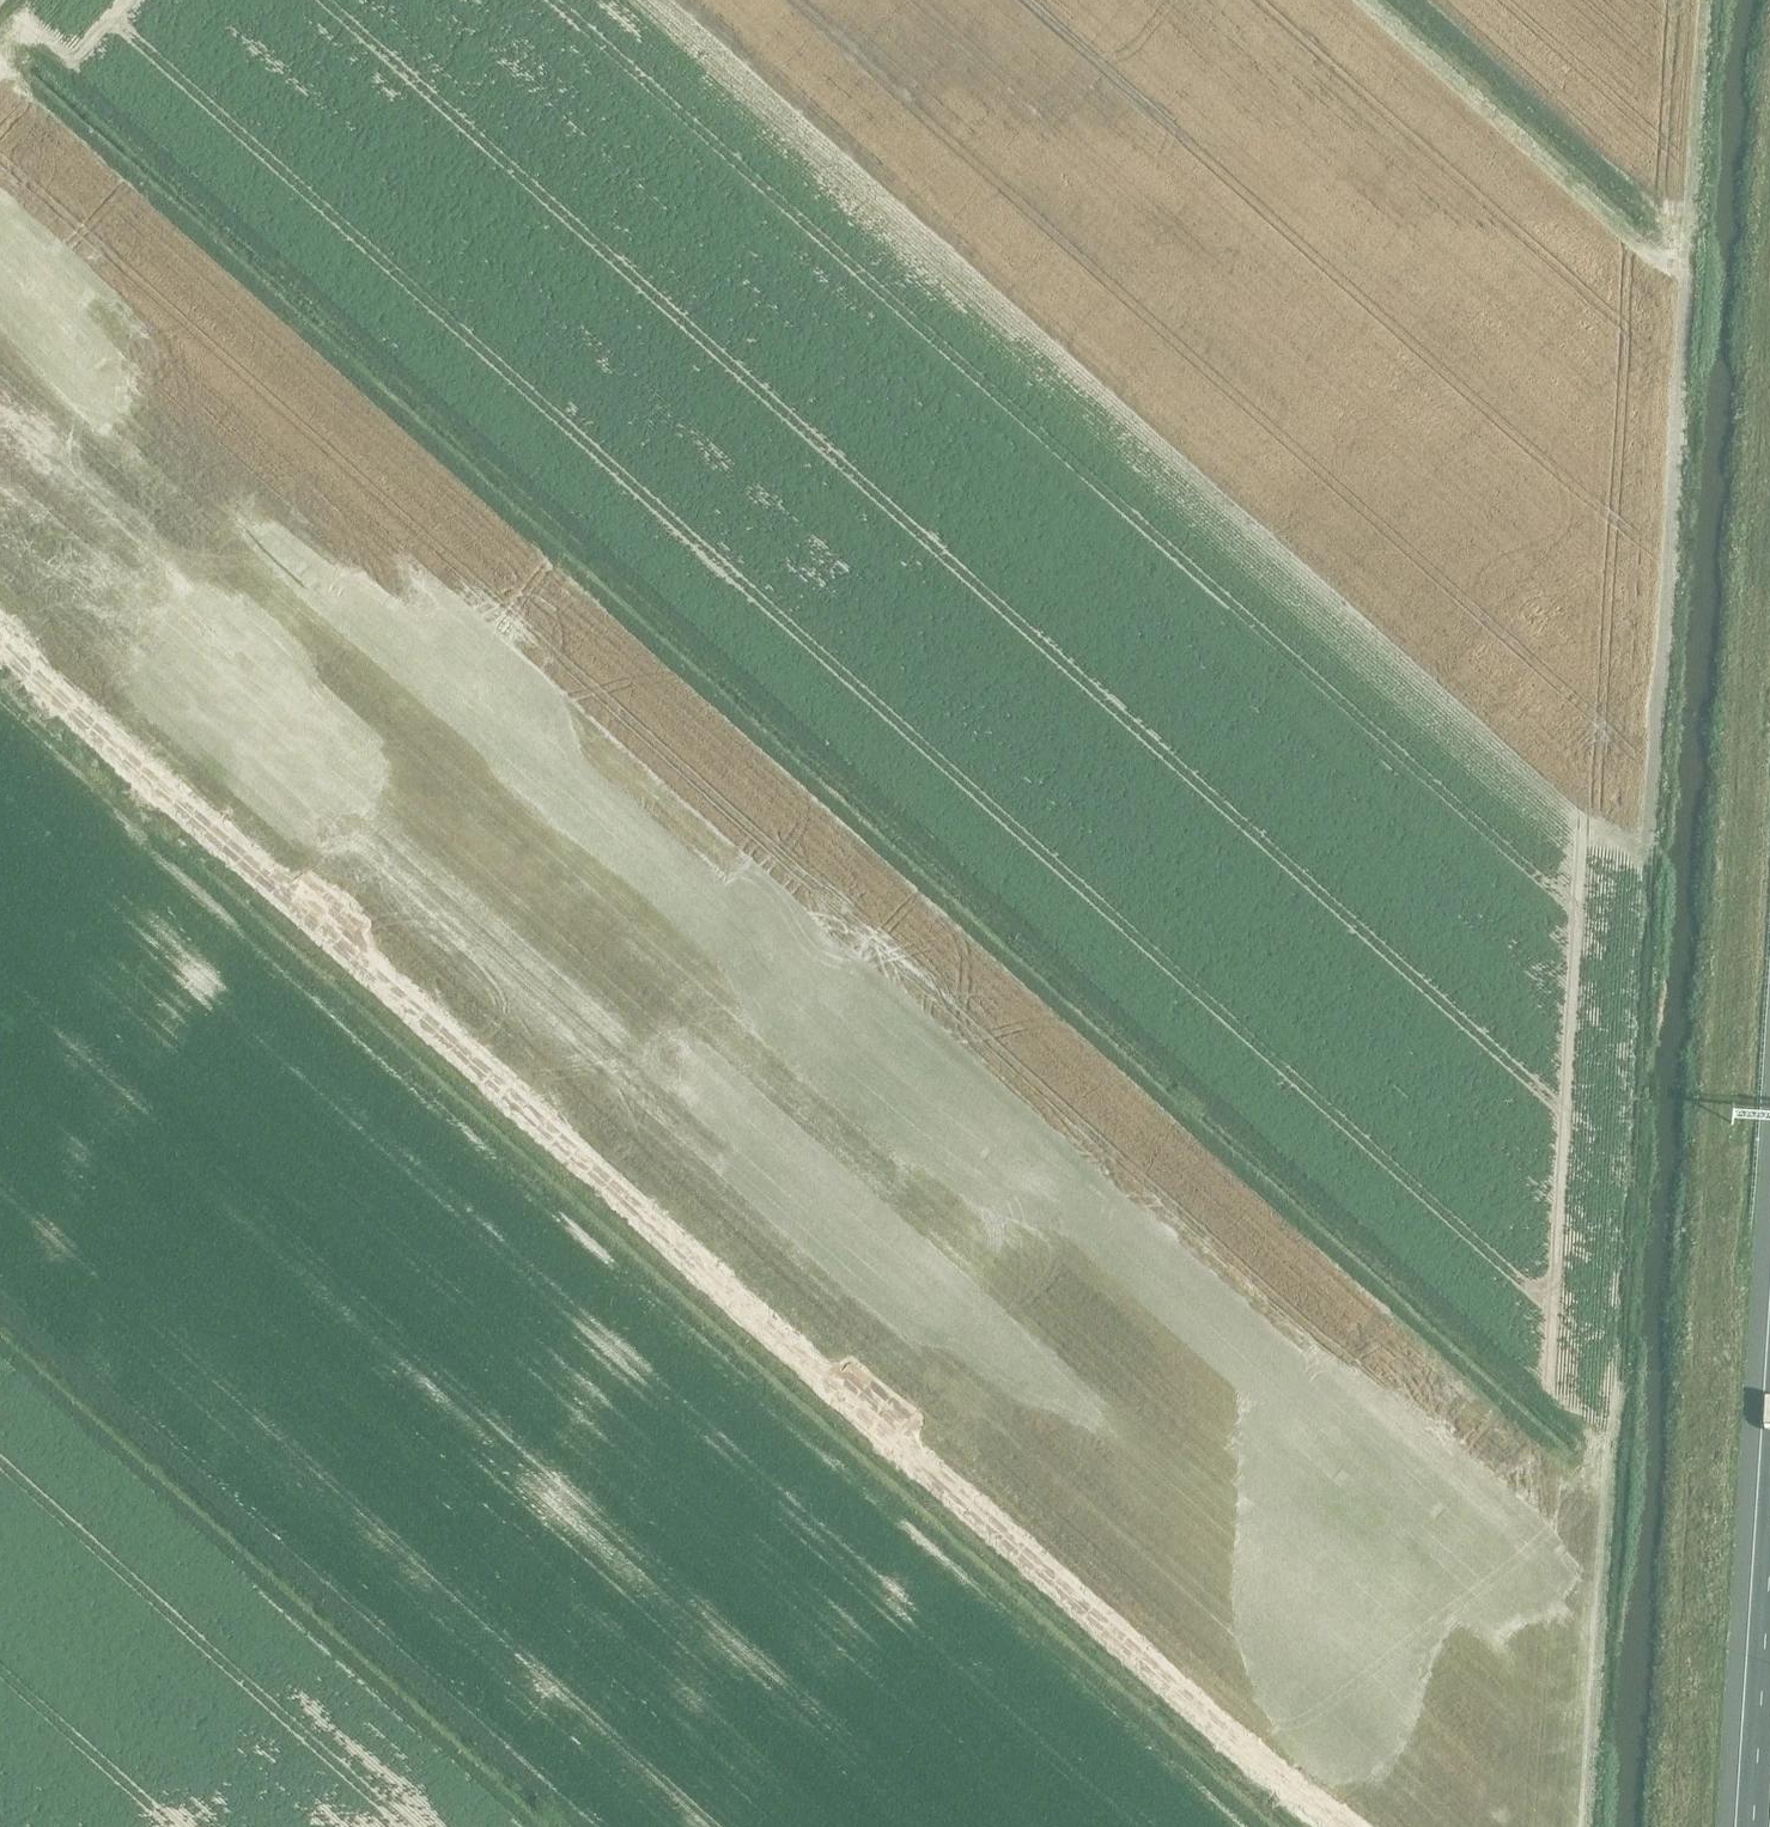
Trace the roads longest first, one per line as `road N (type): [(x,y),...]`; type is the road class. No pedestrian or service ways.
road 1 (motorway): [(1769,1581),(1754,1826)]

